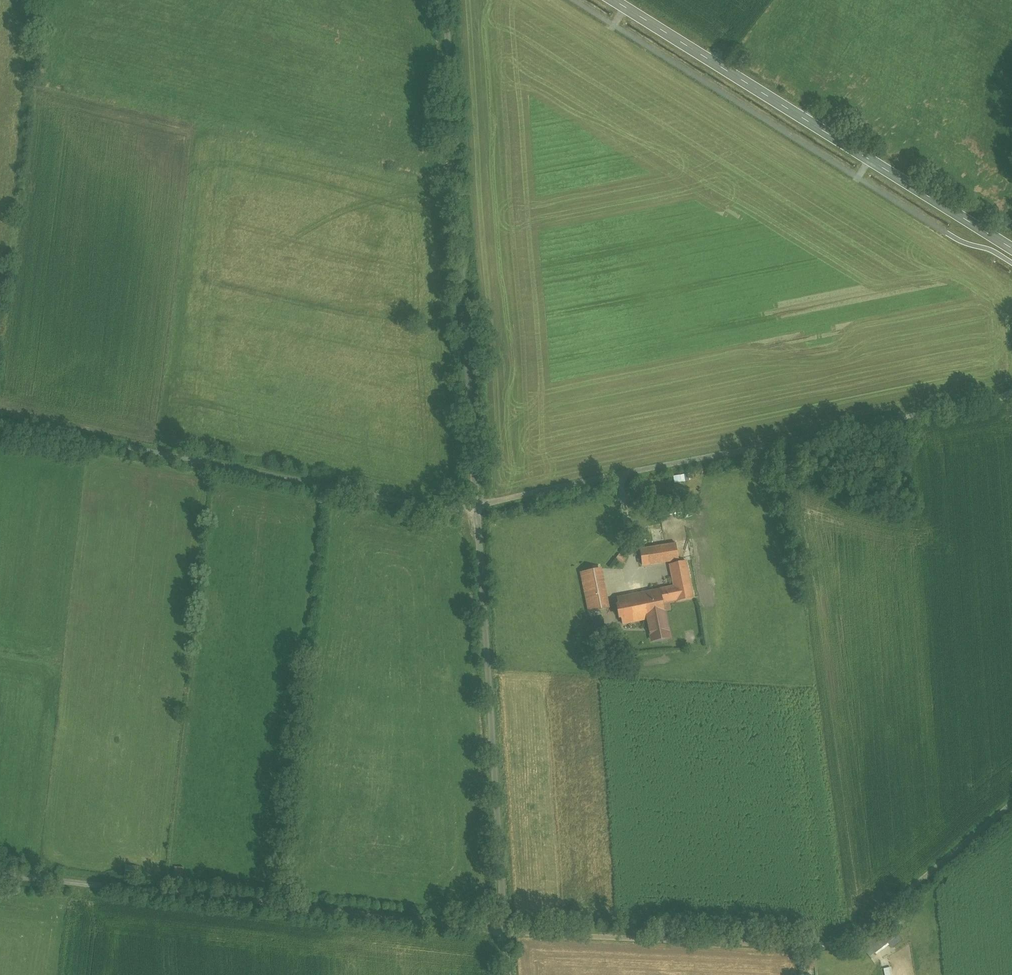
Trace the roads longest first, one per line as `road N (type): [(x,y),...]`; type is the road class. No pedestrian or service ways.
road 1 (track): [(1011,392),(477,506),(334,489),(0,422)]
road 2 (residential): [(505,932),(445,0)]
road 3 (unclassified): [(505,932),(835,943),(886,913),(1011,804)]
road 4 (track): [(505,932),(0,879)]
road 5 (tertiary): [(1011,247),(615,0)]

